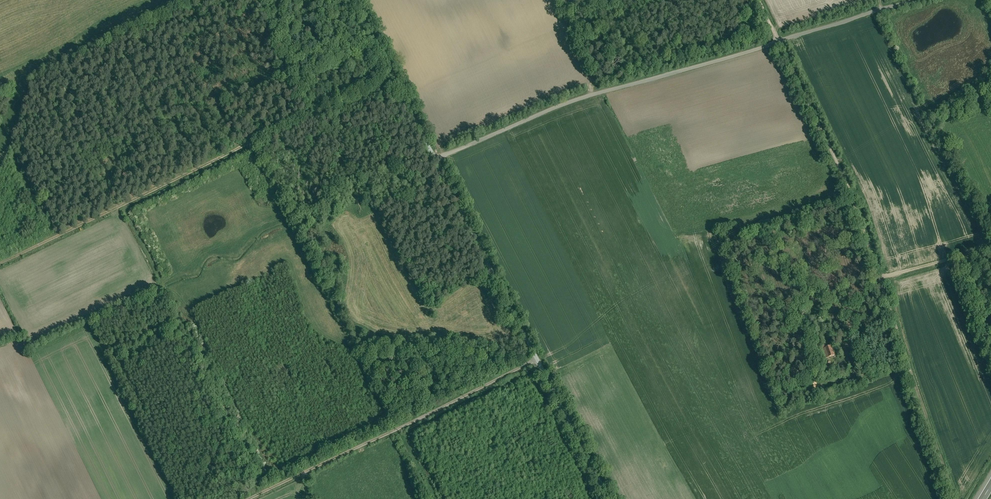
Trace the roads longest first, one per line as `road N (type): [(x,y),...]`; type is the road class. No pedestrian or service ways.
road 1 (residential): [(611,498),(355,0)]
road 2 (track): [(954,495),(861,216),(760,0)]
road 3 (track): [(924,0),(559,107),(437,162)]
road 4 (track): [(392,73),(0,264)]
road 5 (track): [(538,359),(247,498)]

